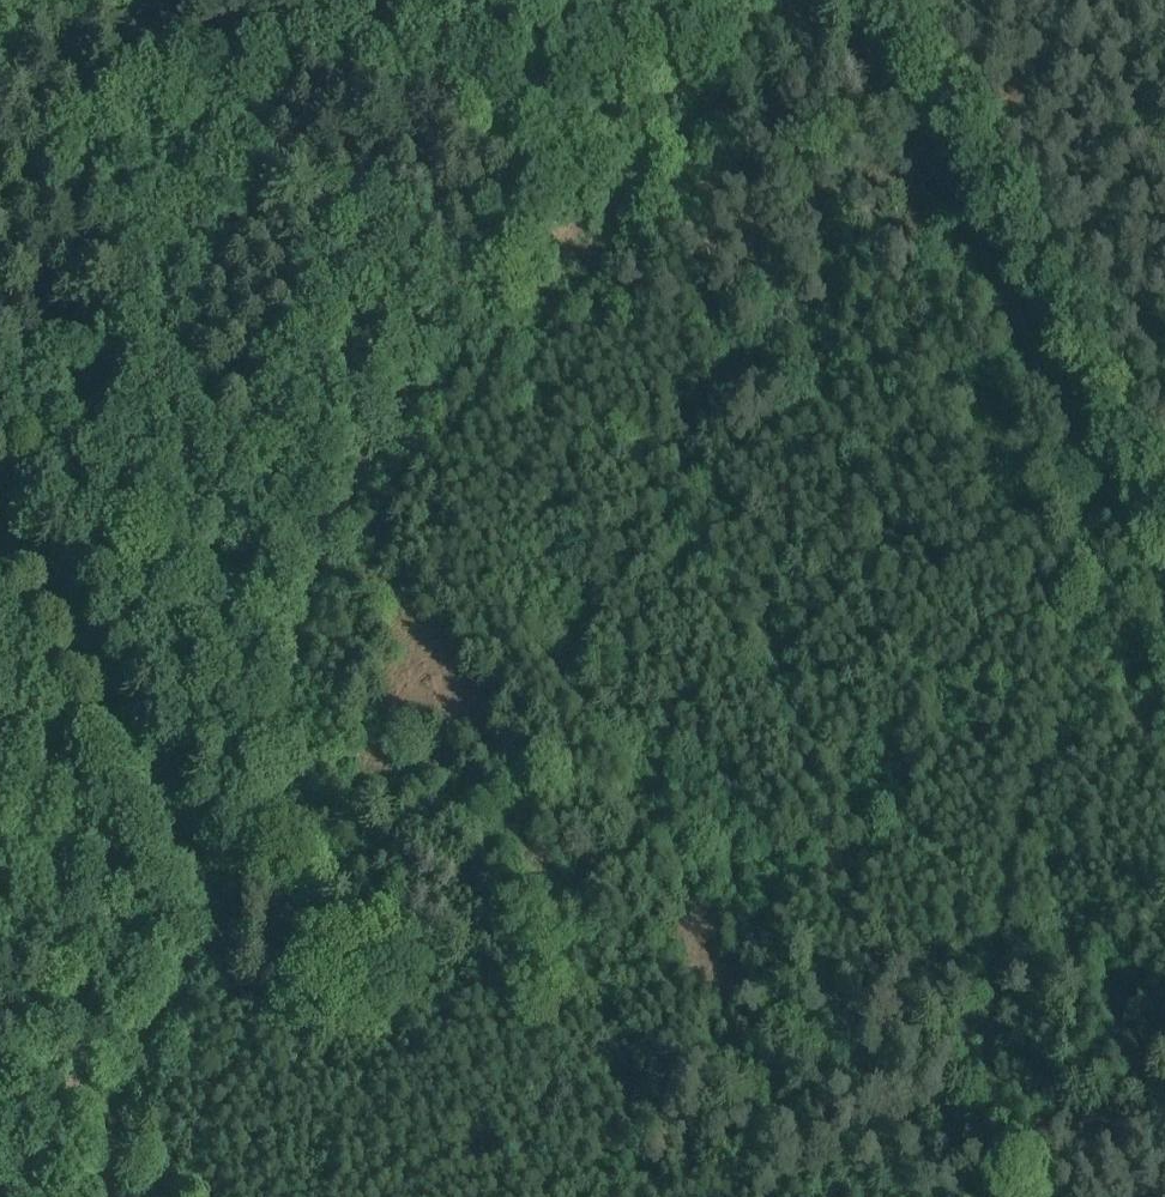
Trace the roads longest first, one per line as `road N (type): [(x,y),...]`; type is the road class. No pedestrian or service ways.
road 1 (track): [(790,0),(726,132),(668,208),(514,350),(346,468),(266,706),(248,872),(231,931),(153,1055),(114,1196)]
road 2 (track): [(865,0),(1162,569)]
road 3 (track): [(1164,631),(1031,799),(993,1018),(1018,1196)]

